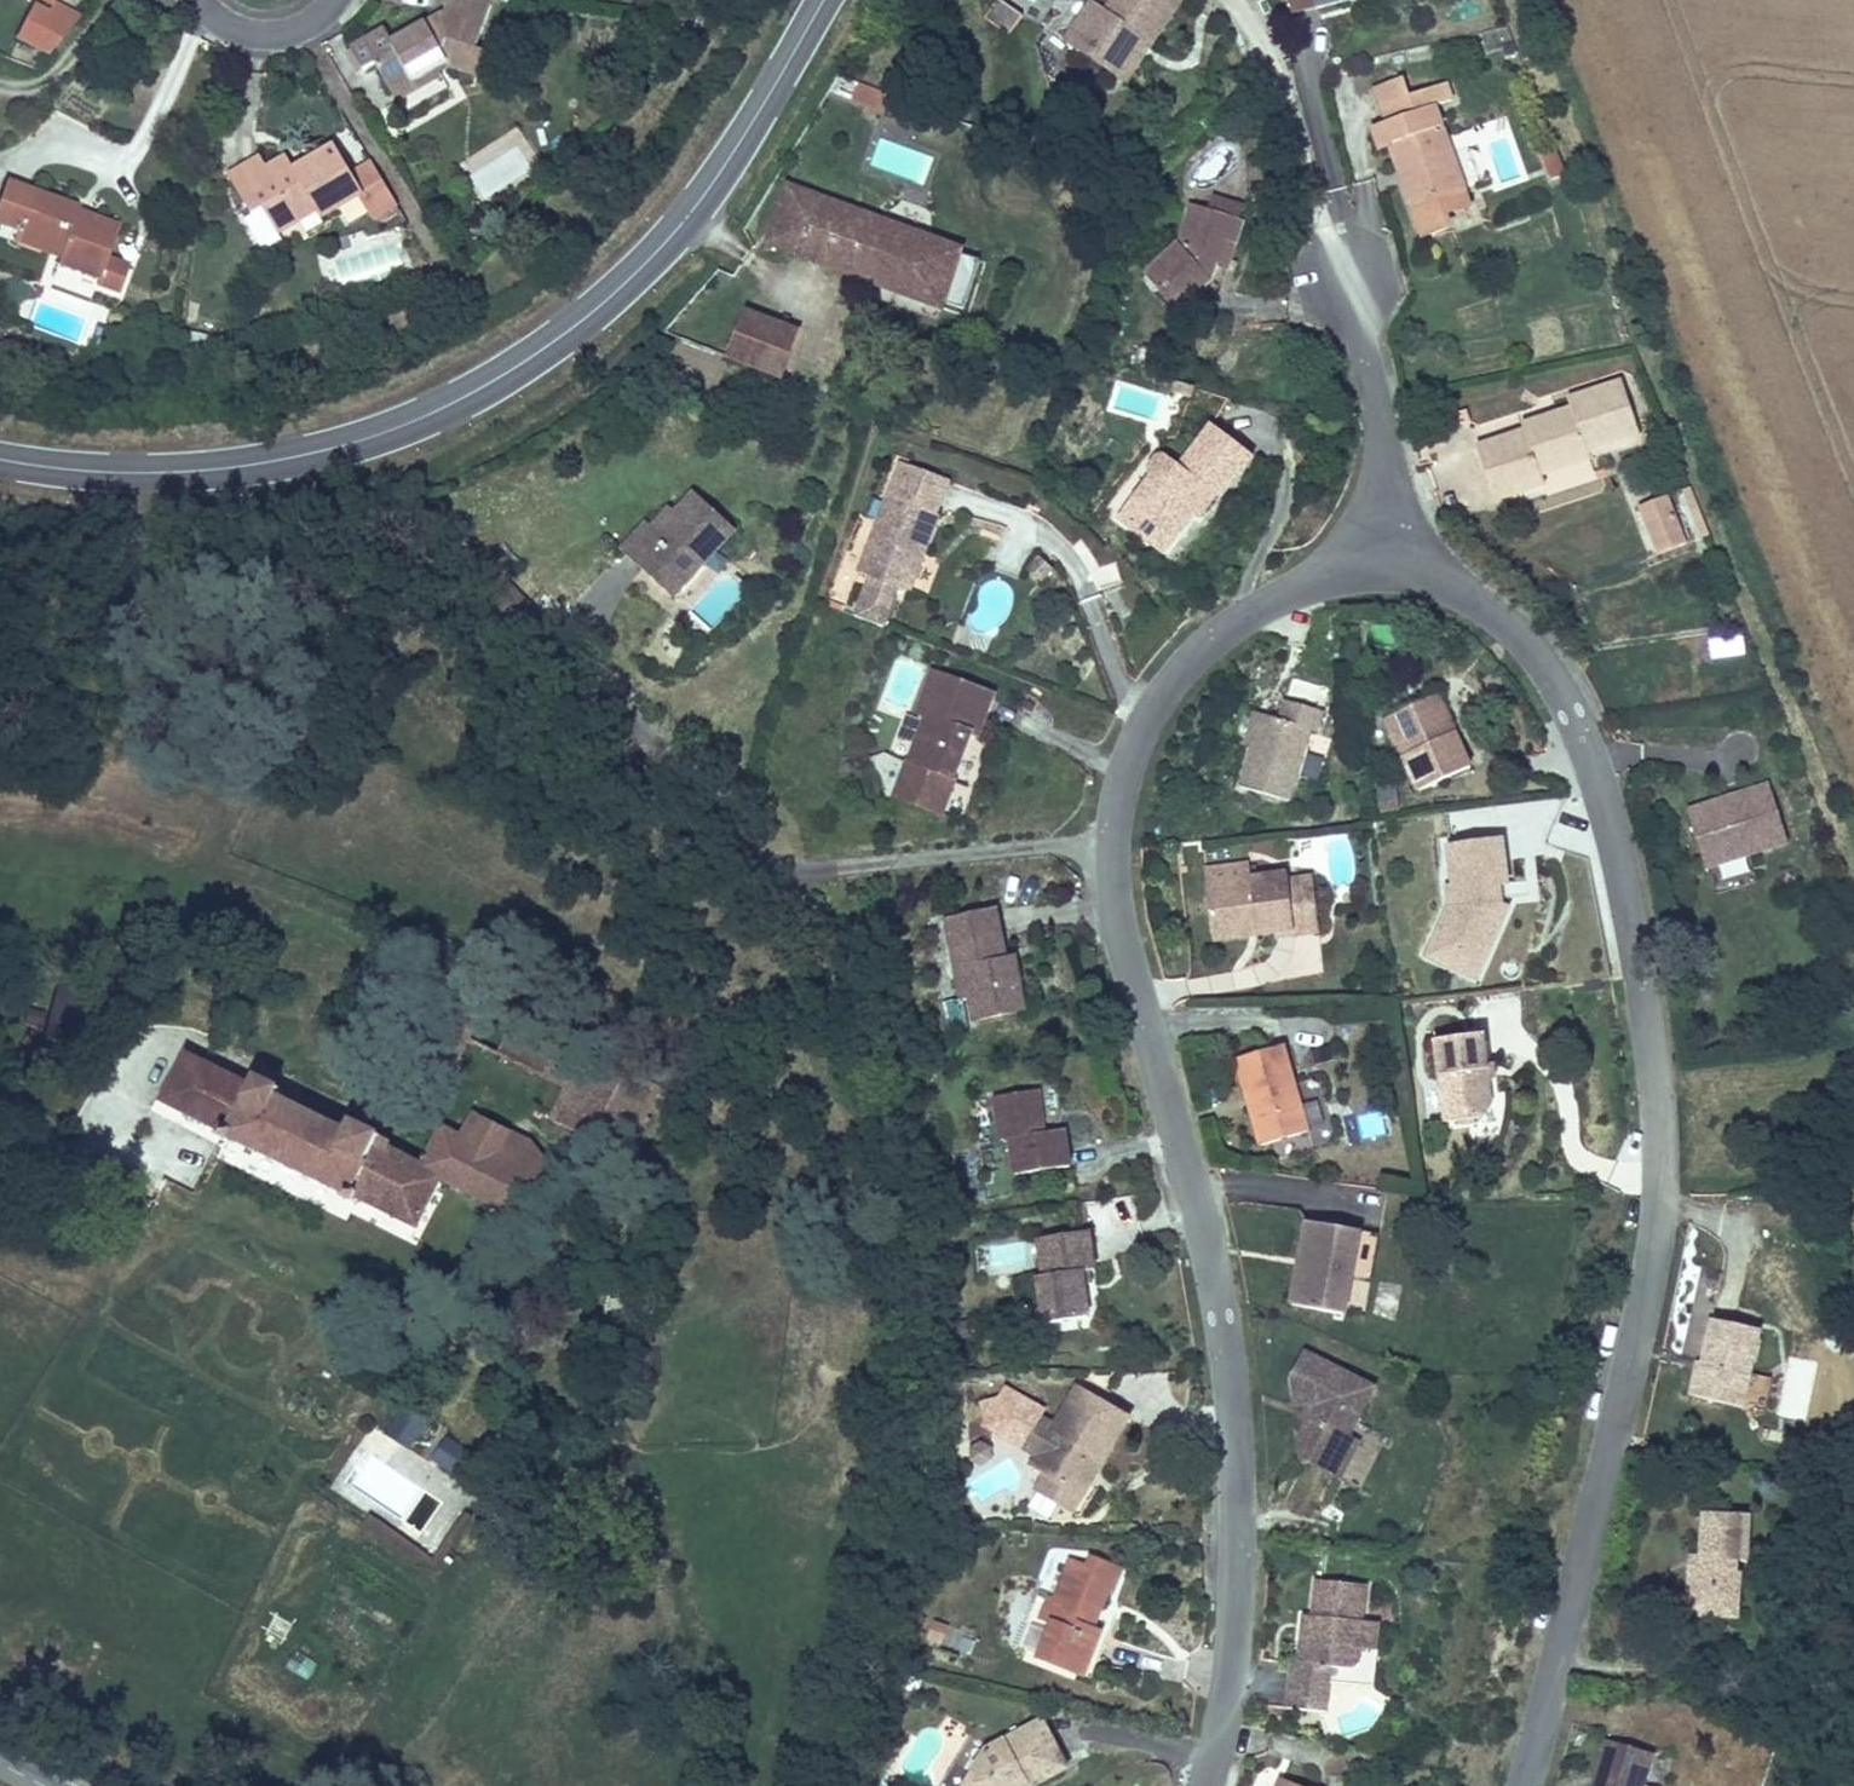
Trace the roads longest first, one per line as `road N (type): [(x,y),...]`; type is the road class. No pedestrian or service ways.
road 1 (residential): [(1366,565),(1442,576),(1474,596),(1523,639),(1556,687),(1601,799),(1641,978),(1655,1103),(1652,1253),(1519,1785)]
road 2 (residential): [(1201,1785),(1228,1666),(1238,1544),(1234,1433),(1194,1203),(1122,902),(1117,843),(1125,778),(1146,720),(1177,672),(1222,629),(1307,581),(1366,565)]
road 3 (primary): [(0,461),(123,475),(265,464),(342,446),(461,398),(526,361),(645,261),(731,154),(822,0)]
road 4 (residential): [(1337,249),(1378,451),(1366,565)]
road 5 (residential): [(194,0),(224,29),(252,38),(309,26),(334,0)]

